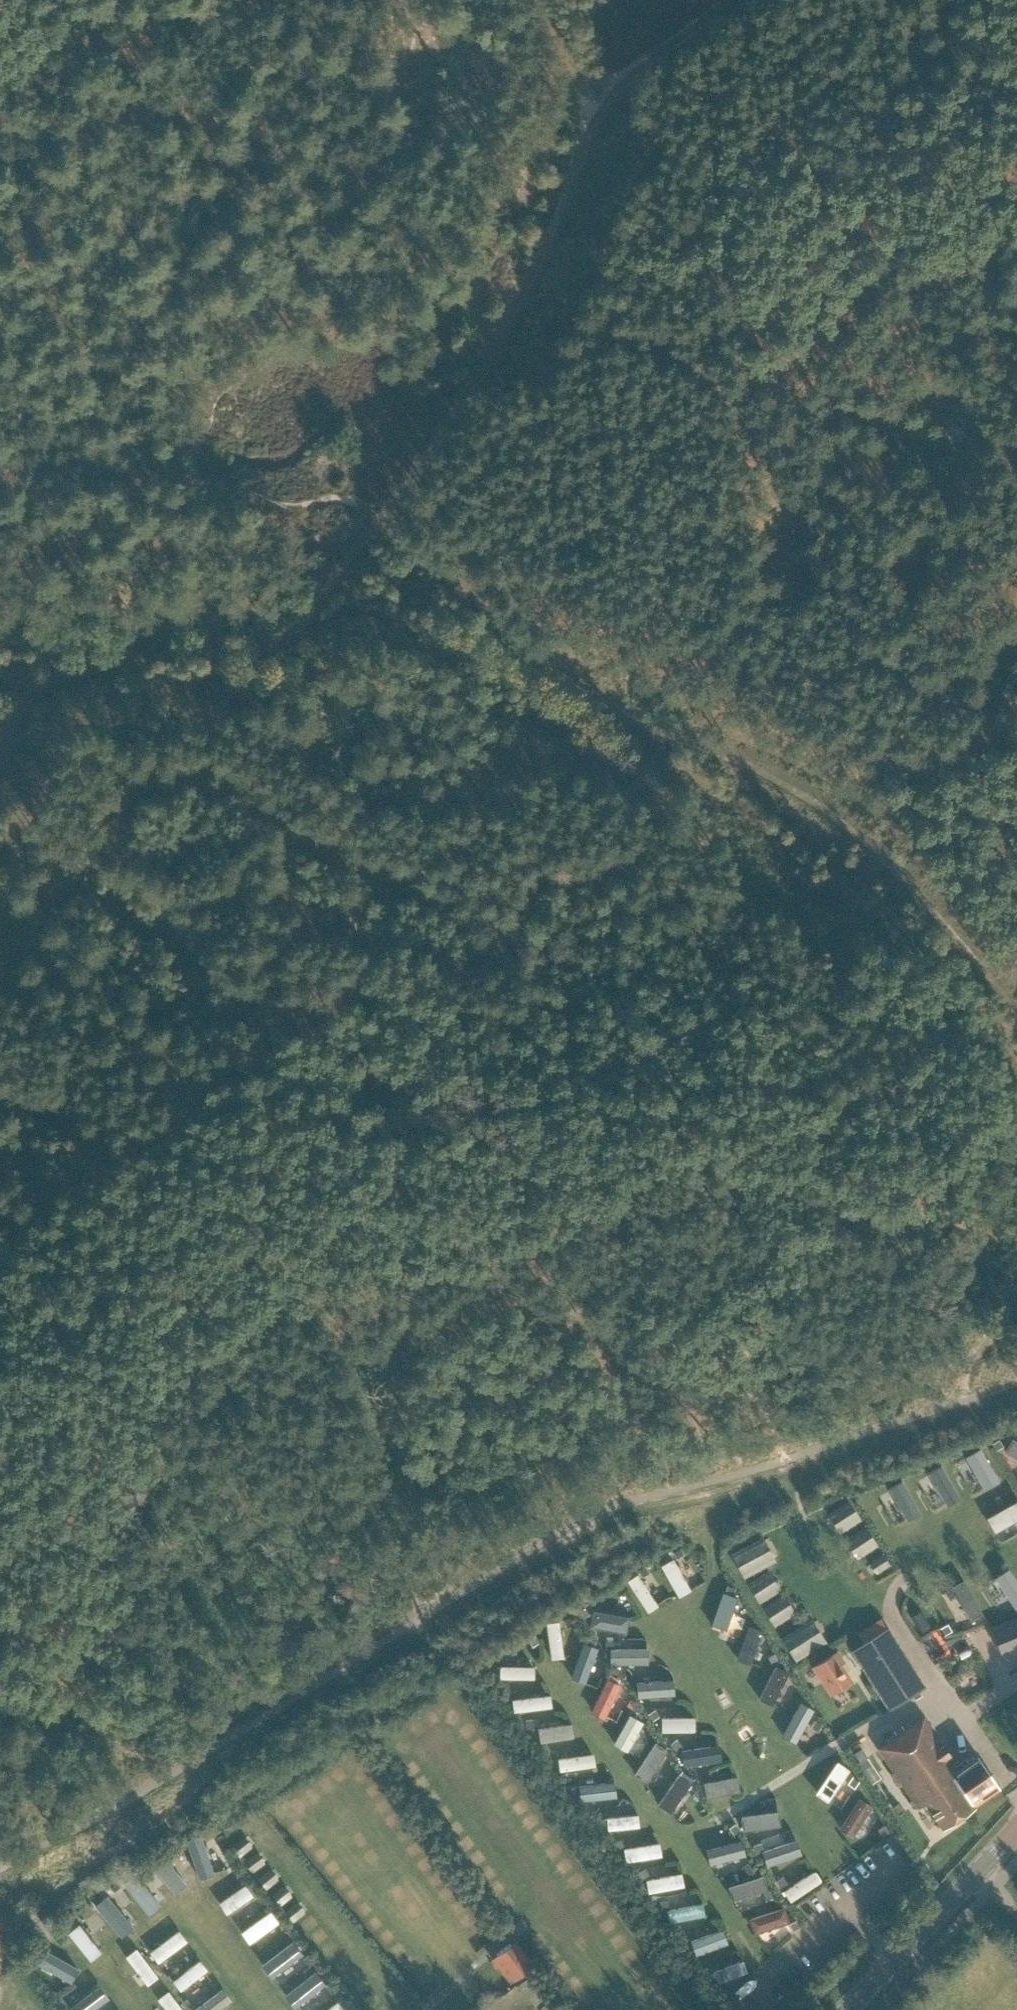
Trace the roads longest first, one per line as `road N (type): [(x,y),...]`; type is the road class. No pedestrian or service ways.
road 1 (track): [(587,123),(415,489),(463,556),(474,609),(631,736),(709,739),(801,776),(869,829),(993,963),(1016,1000)]
road 2 (track): [(1016,1396),(567,1537),(241,1741),(147,1830),(88,1867),(0,1959)]
road 3 (tertiary): [(847,2009),(1016,1831)]
road 4 (track): [(724,0),(639,60),(587,123)]
road 5 (track): [(1016,1282),(955,1404)]

